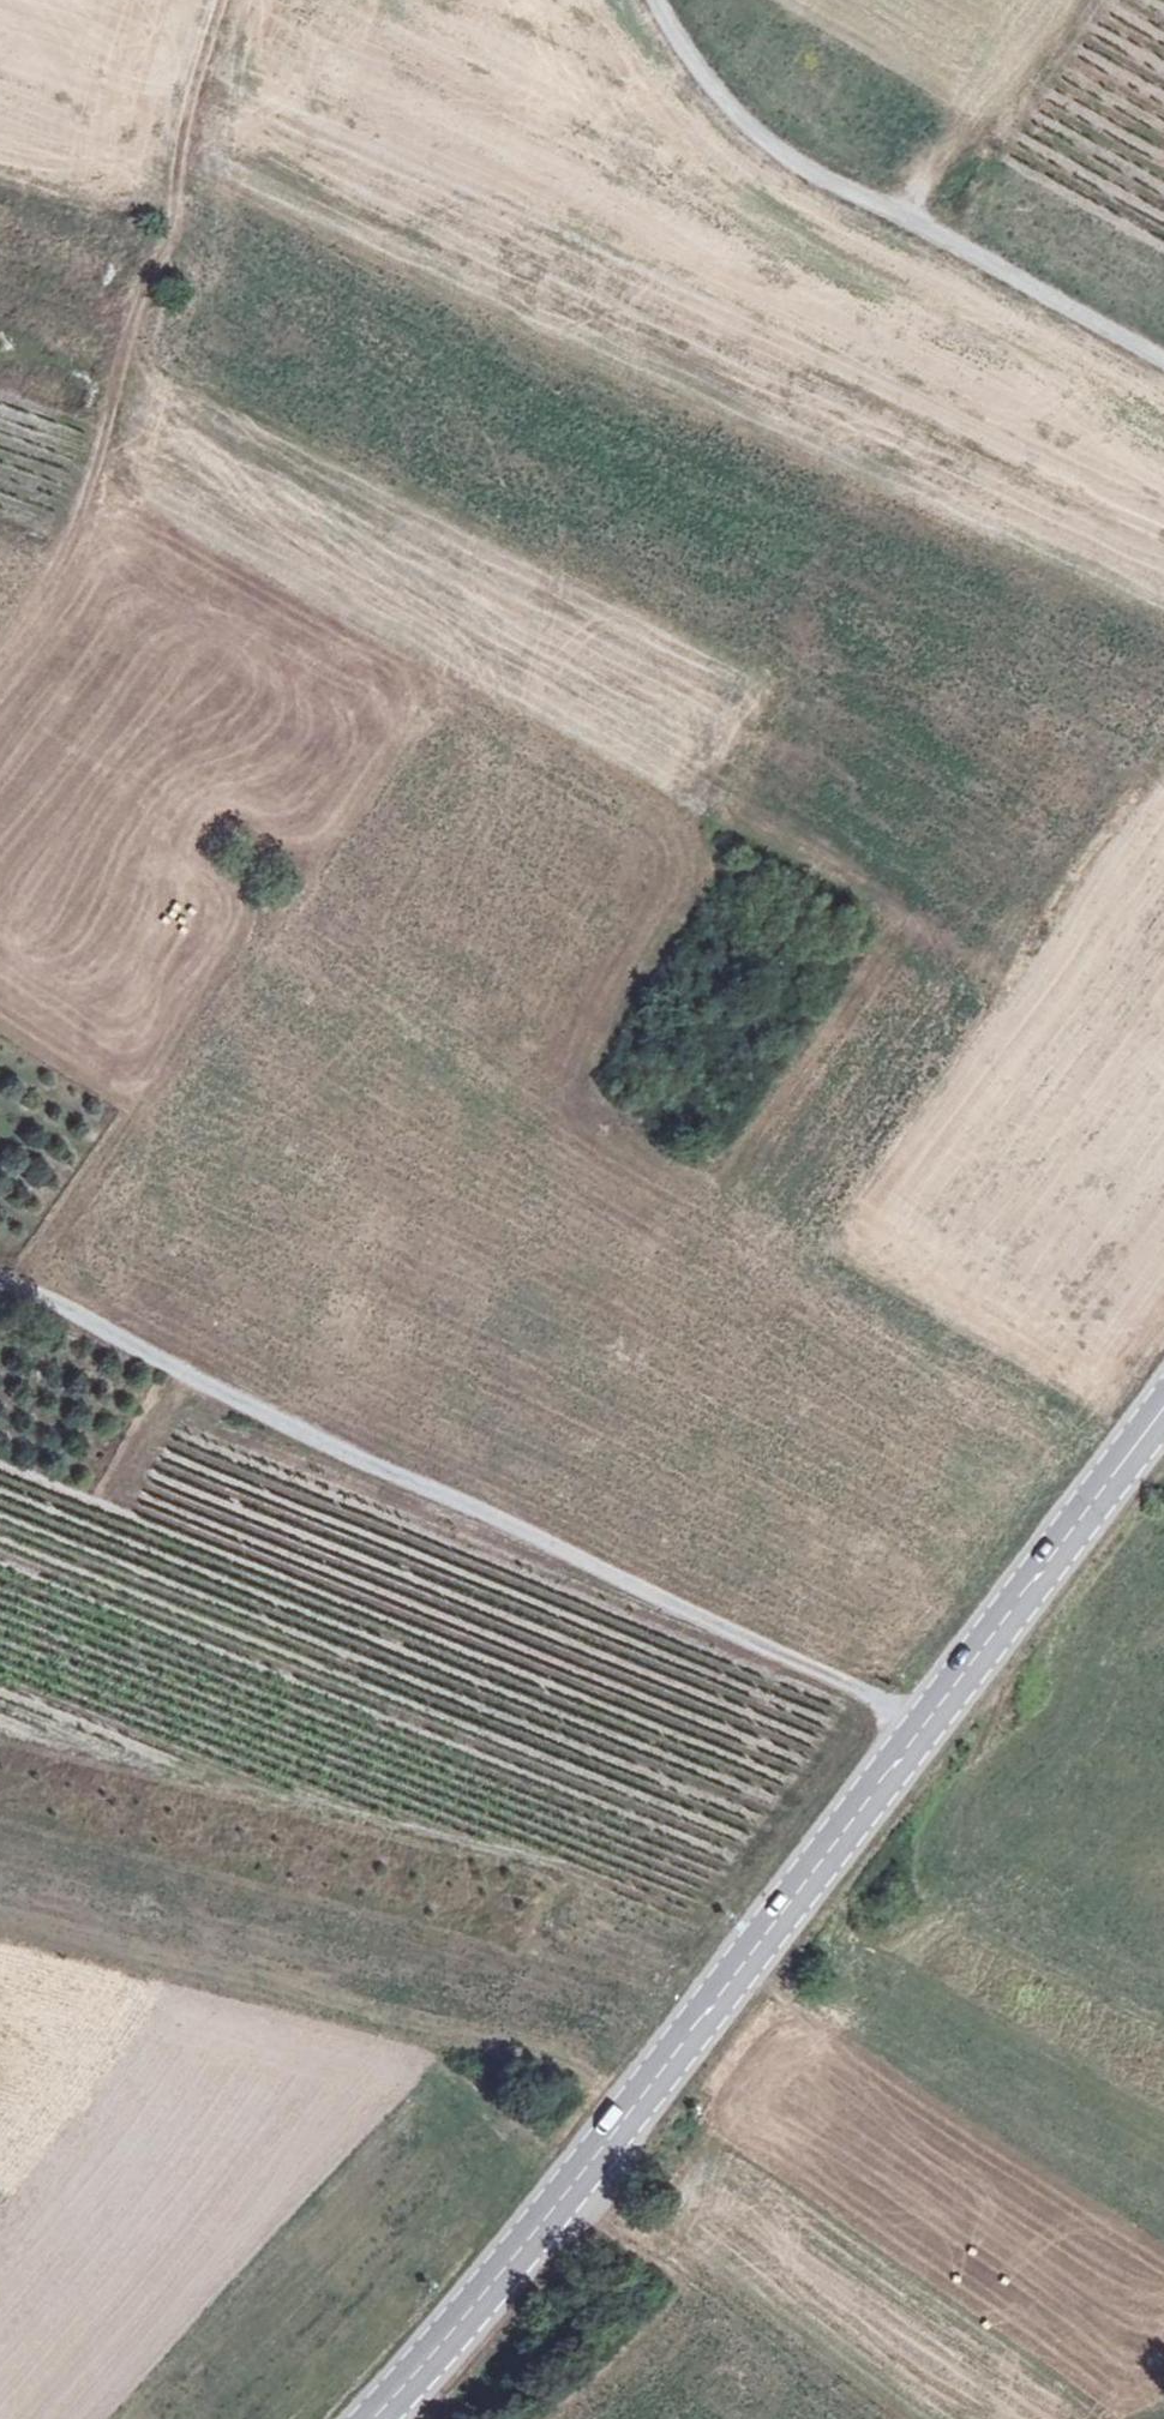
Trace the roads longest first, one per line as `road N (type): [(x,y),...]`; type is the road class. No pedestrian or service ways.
road 1 (primary): [(366,2418),(719,2001),(1163,1413)]
road 2 (track): [(0,1285),(689,1615),(932,1720)]
road 3 (track): [(221,0),(182,127),(175,195),(146,301),(82,510),(59,566),(0,659)]
road 4 (unclassified): [(664,0),(741,118),(1163,356)]

